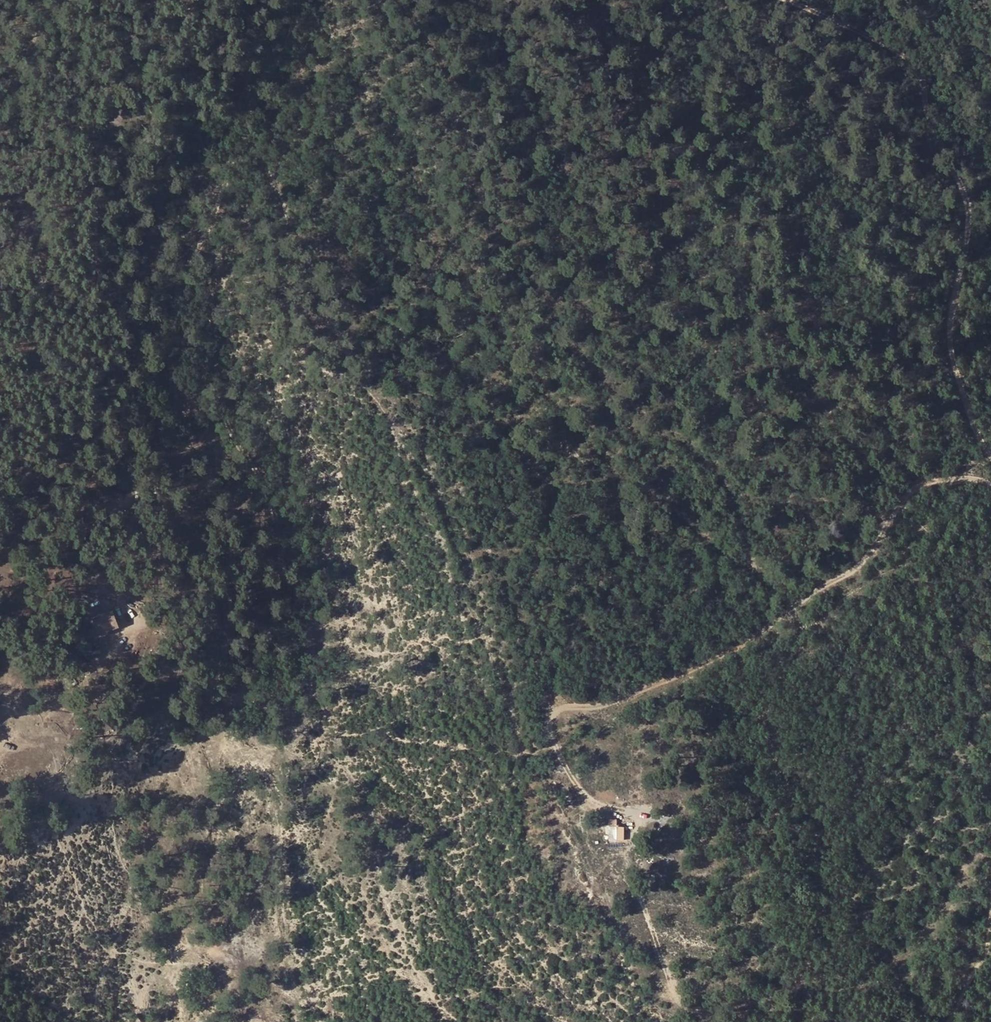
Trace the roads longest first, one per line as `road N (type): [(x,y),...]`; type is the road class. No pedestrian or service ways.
road 1 (track): [(990,848),(903,958),(700,1014),(677,997),(643,891),(641,820),(587,789),(557,719),(570,701),(618,701),(860,567),(913,489),(958,481),(990,487)]
road 2 (track): [(778,0),(869,38),(905,81),(916,144),(960,196),(945,350),(990,464)]
road 3 (track): [(291,0),(281,59),(180,285)]

